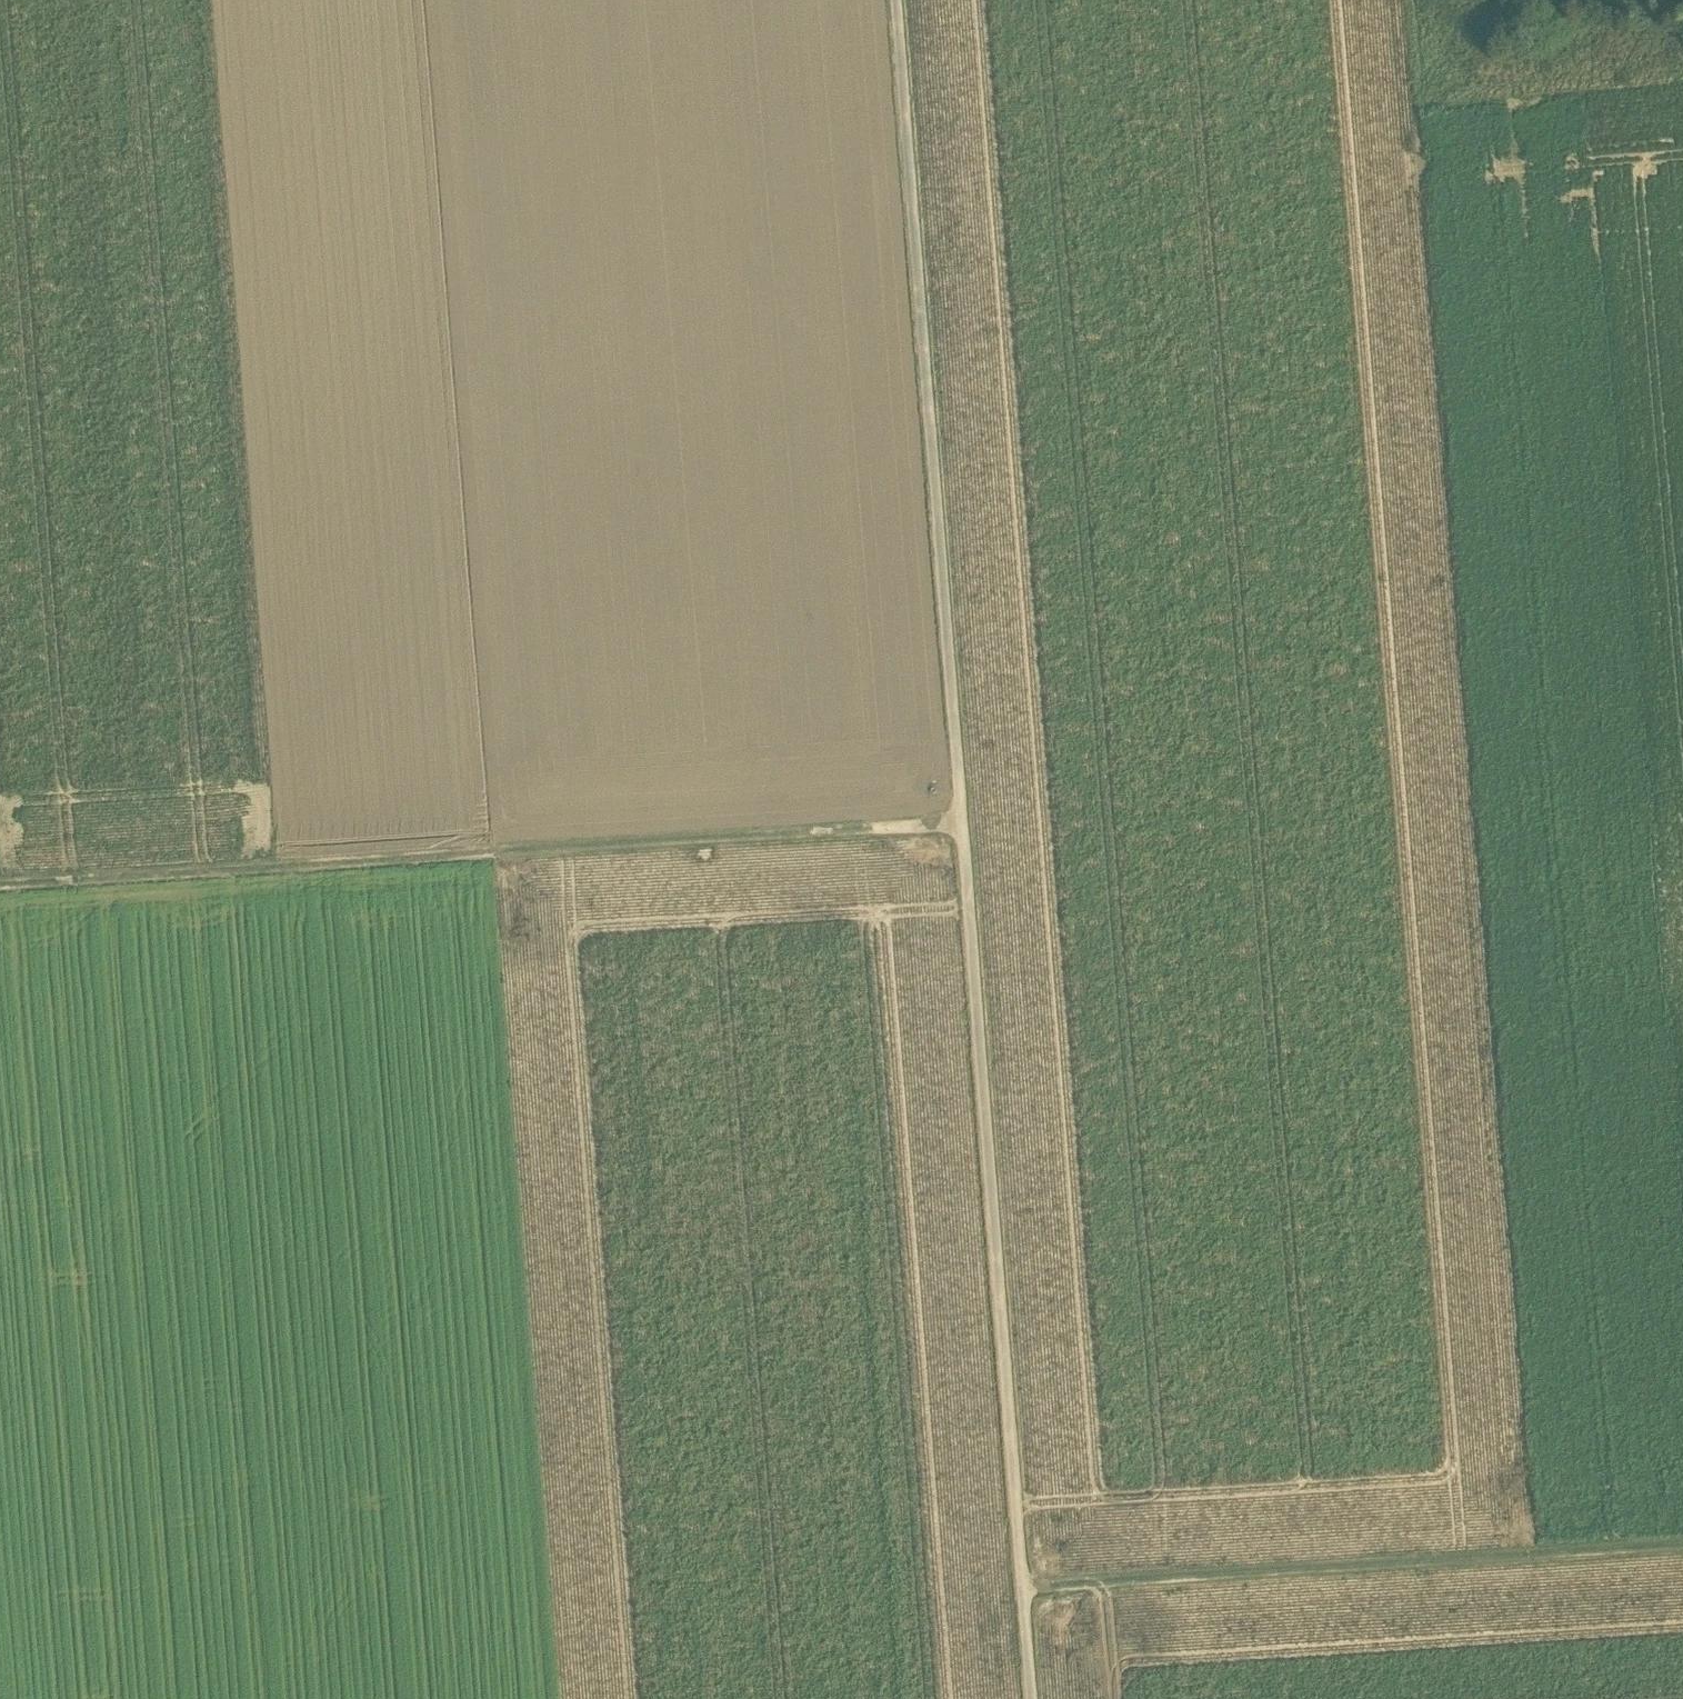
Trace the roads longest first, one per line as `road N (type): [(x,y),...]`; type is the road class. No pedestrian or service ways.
road 1 (track): [(961,821),(0,883)]
road 2 (track): [(961,821),(1032,1698)]
road 3 (track): [(896,0),(961,821)]
road 4 (track): [(1682,1547),(1023,1588)]

